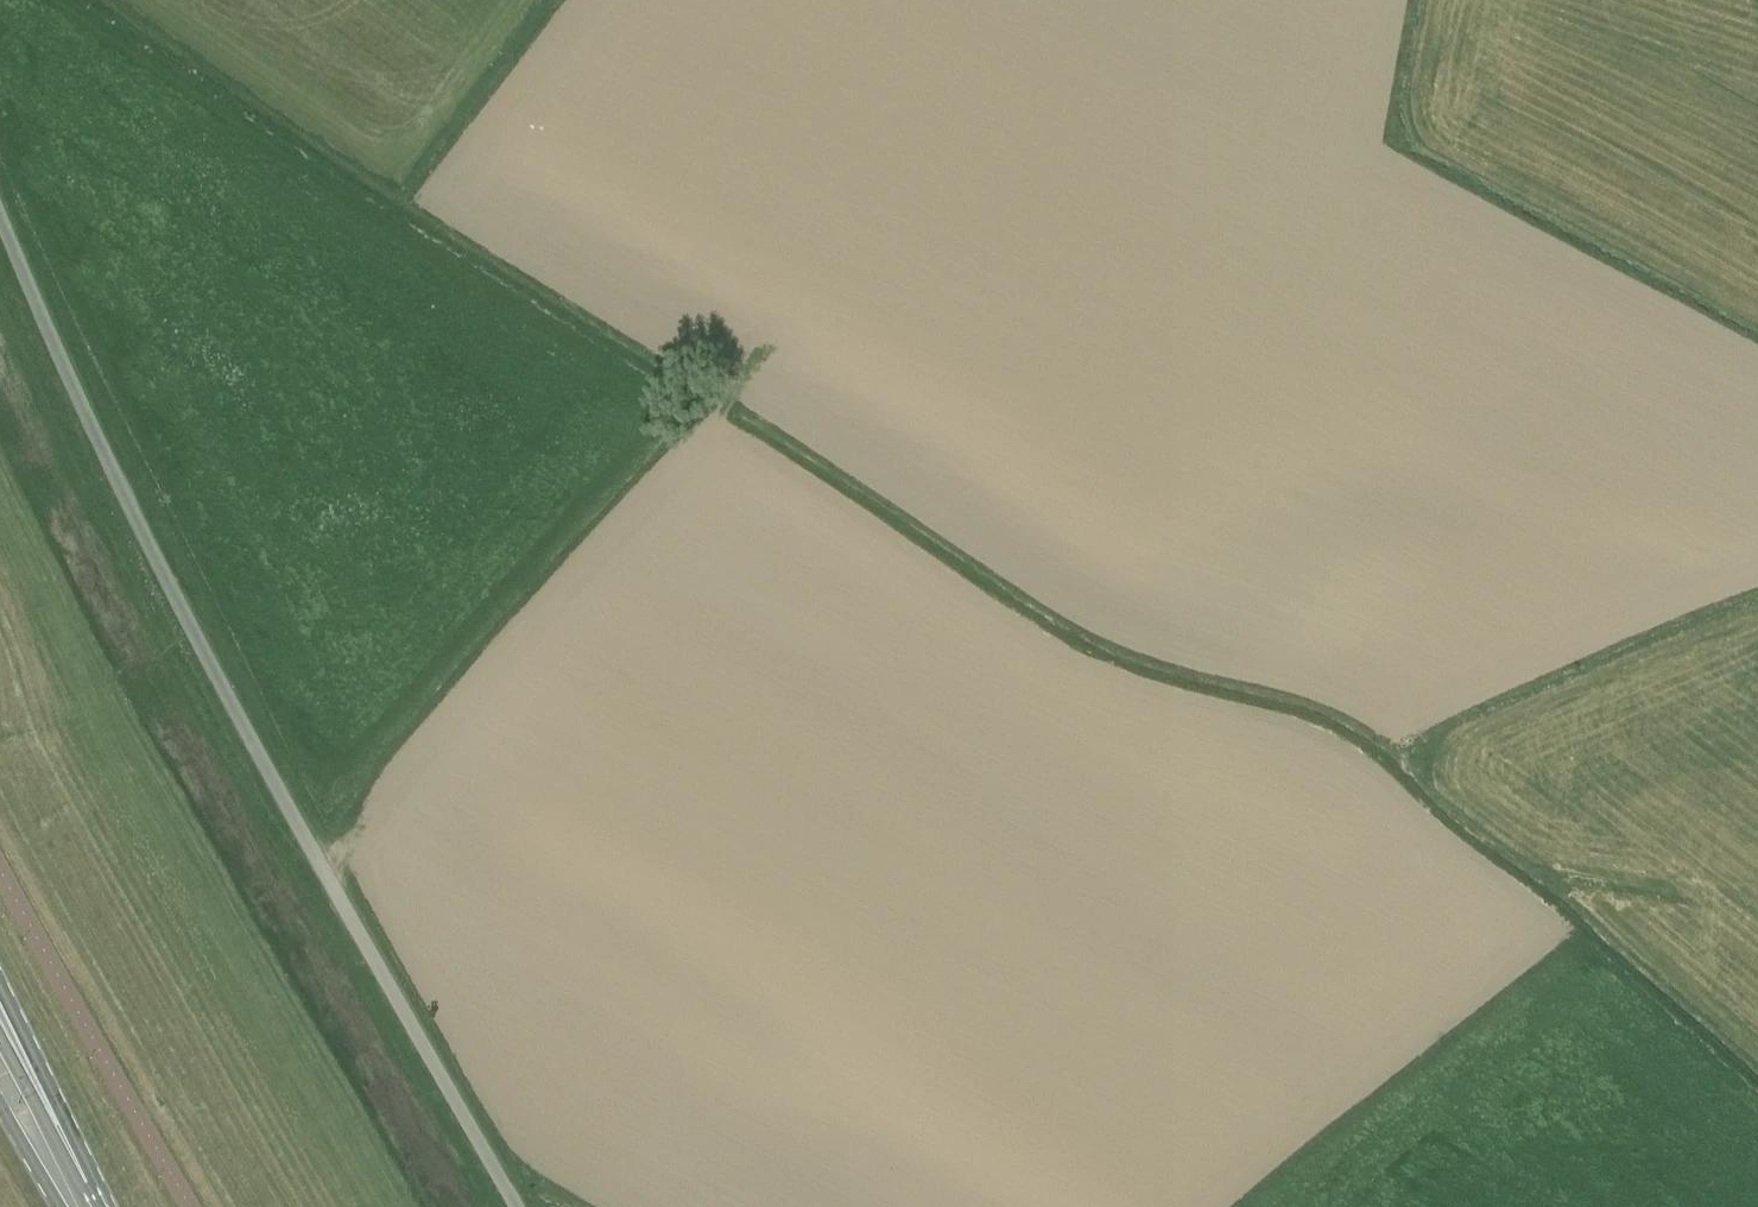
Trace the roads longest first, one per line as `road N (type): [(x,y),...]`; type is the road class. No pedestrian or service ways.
road 1 (unclassified): [(516,1206),(185,617),(0,216)]
road 2 (secondary): [(59,1168),(23,1043),(0,1002)]

